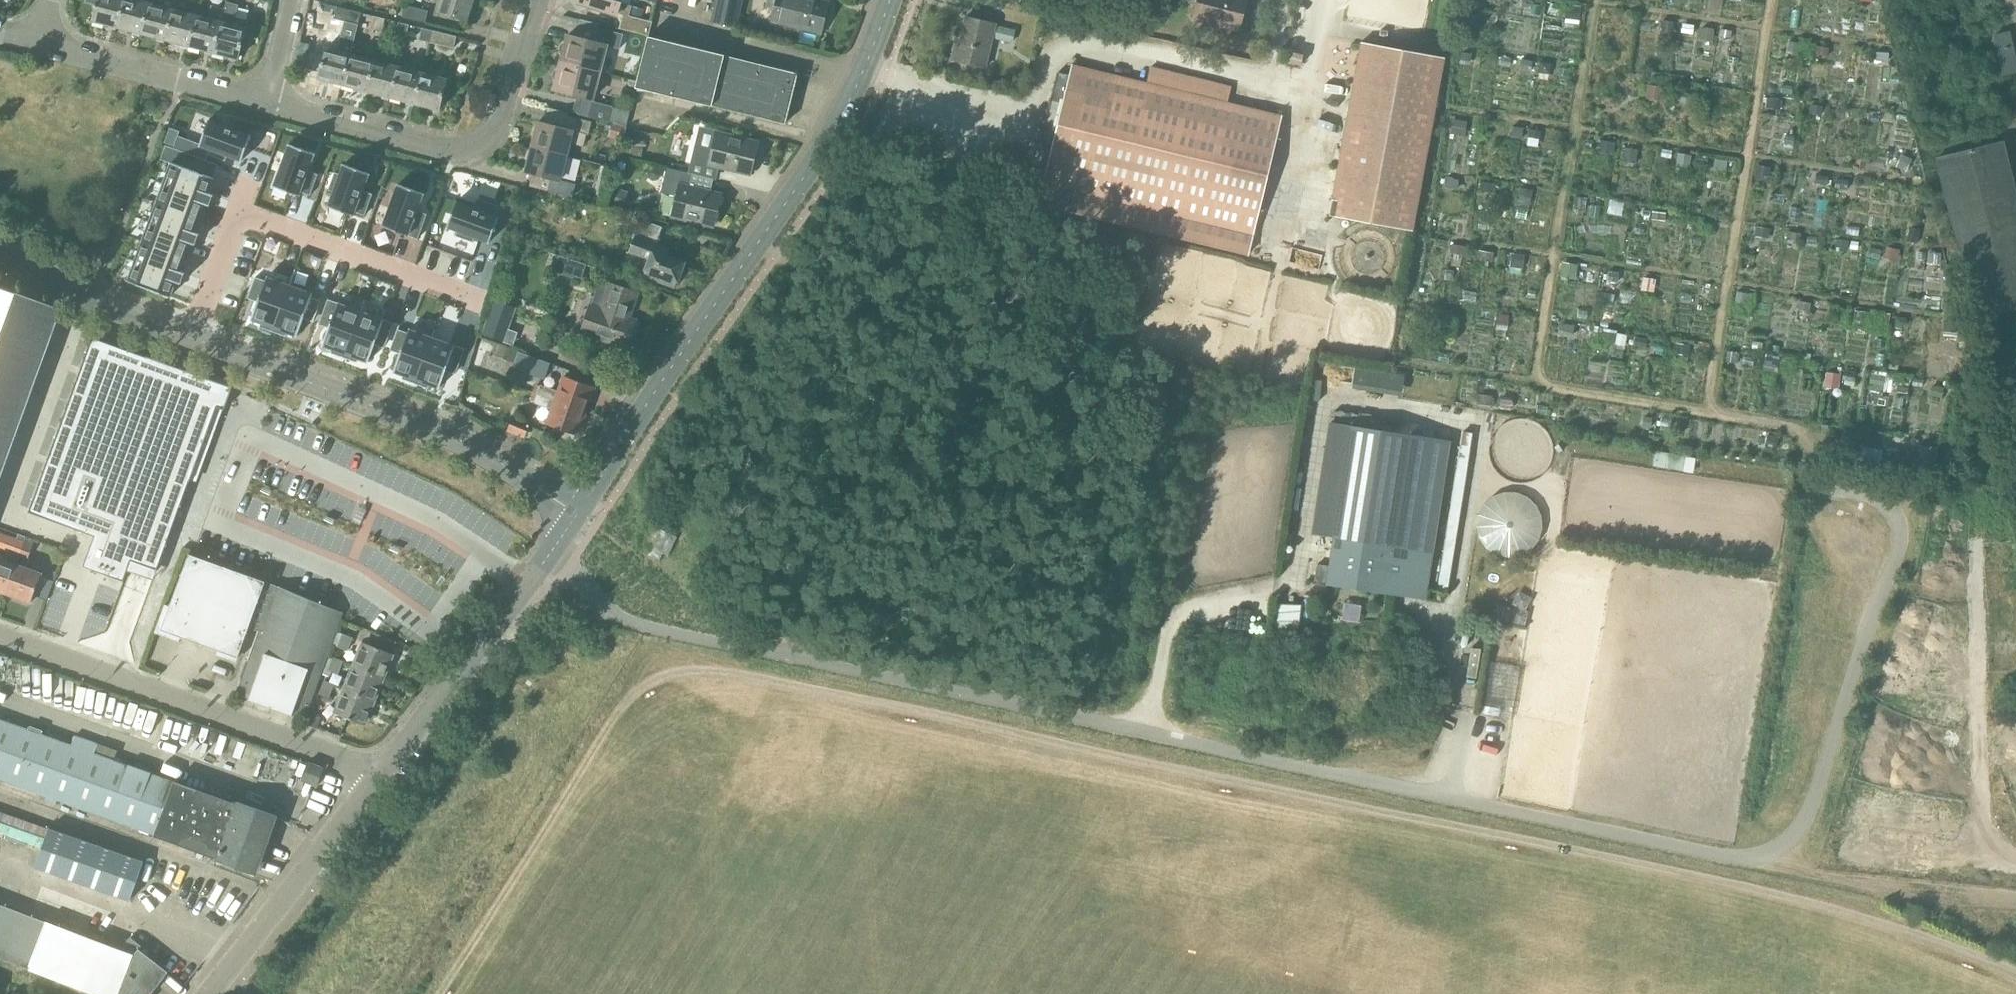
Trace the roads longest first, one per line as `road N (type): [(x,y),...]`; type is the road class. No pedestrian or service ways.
road 1 (unclassified): [(552,551),(605,611),(629,621),(1741,857),(1788,842),(1802,824),(1903,535),(1888,502),(1803,487),(1795,471),(1798,428)]
road 2 (track): [(2015,973),(1805,900),(700,671),(669,676),(618,709),(439,993)]
road 3 (track): [(1930,449),(1541,382),(1537,360),(1591,0)]
road 4 (tertiary): [(579,511),(446,433),(0,260)]
road 5 (tertiary): [(579,511),(828,152),(887,0)]
road 6 (track): [(1416,231),(1941,316)]
road 7 (track): [(1438,105),(1905,182)]
road 8 (track): [(1772,0),(1705,412)]
road 9 (unclassified): [(0,634),(381,769)]
road 10 (track): [(1586,0),(1868,45)]
road 11 (unclassified): [(208,993),(381,769)]
road 12 (track): [(1741,857),(1899,896),(2015,903)]
road 13 (unclassified): [(381,769),(552,551)]
road 14 (track): [(1140,732),(1179,613),(1255,588),(1322,588)]
road 15 (residential): [(267,102),(42,45)]
road 16 (residential): [(487,139),(443,147),(267,102)]
road 17 (track): [(1859,884),(2015,887)]
road 18 (residential): [(487,139),(538,0)]
road 19 (track): [(1541,382),(1395,358)]

